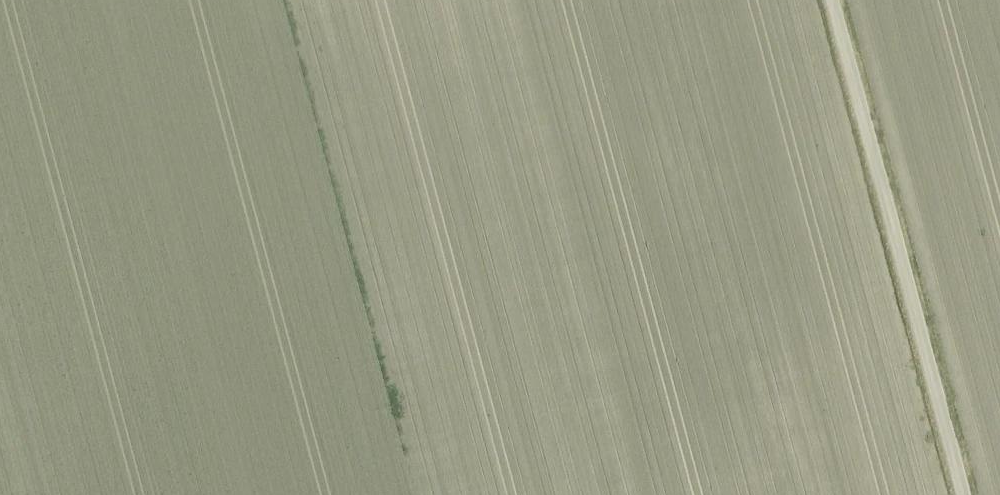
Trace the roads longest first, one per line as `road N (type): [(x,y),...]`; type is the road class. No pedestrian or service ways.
road 1 (track): [(834,0),(965,494)]

